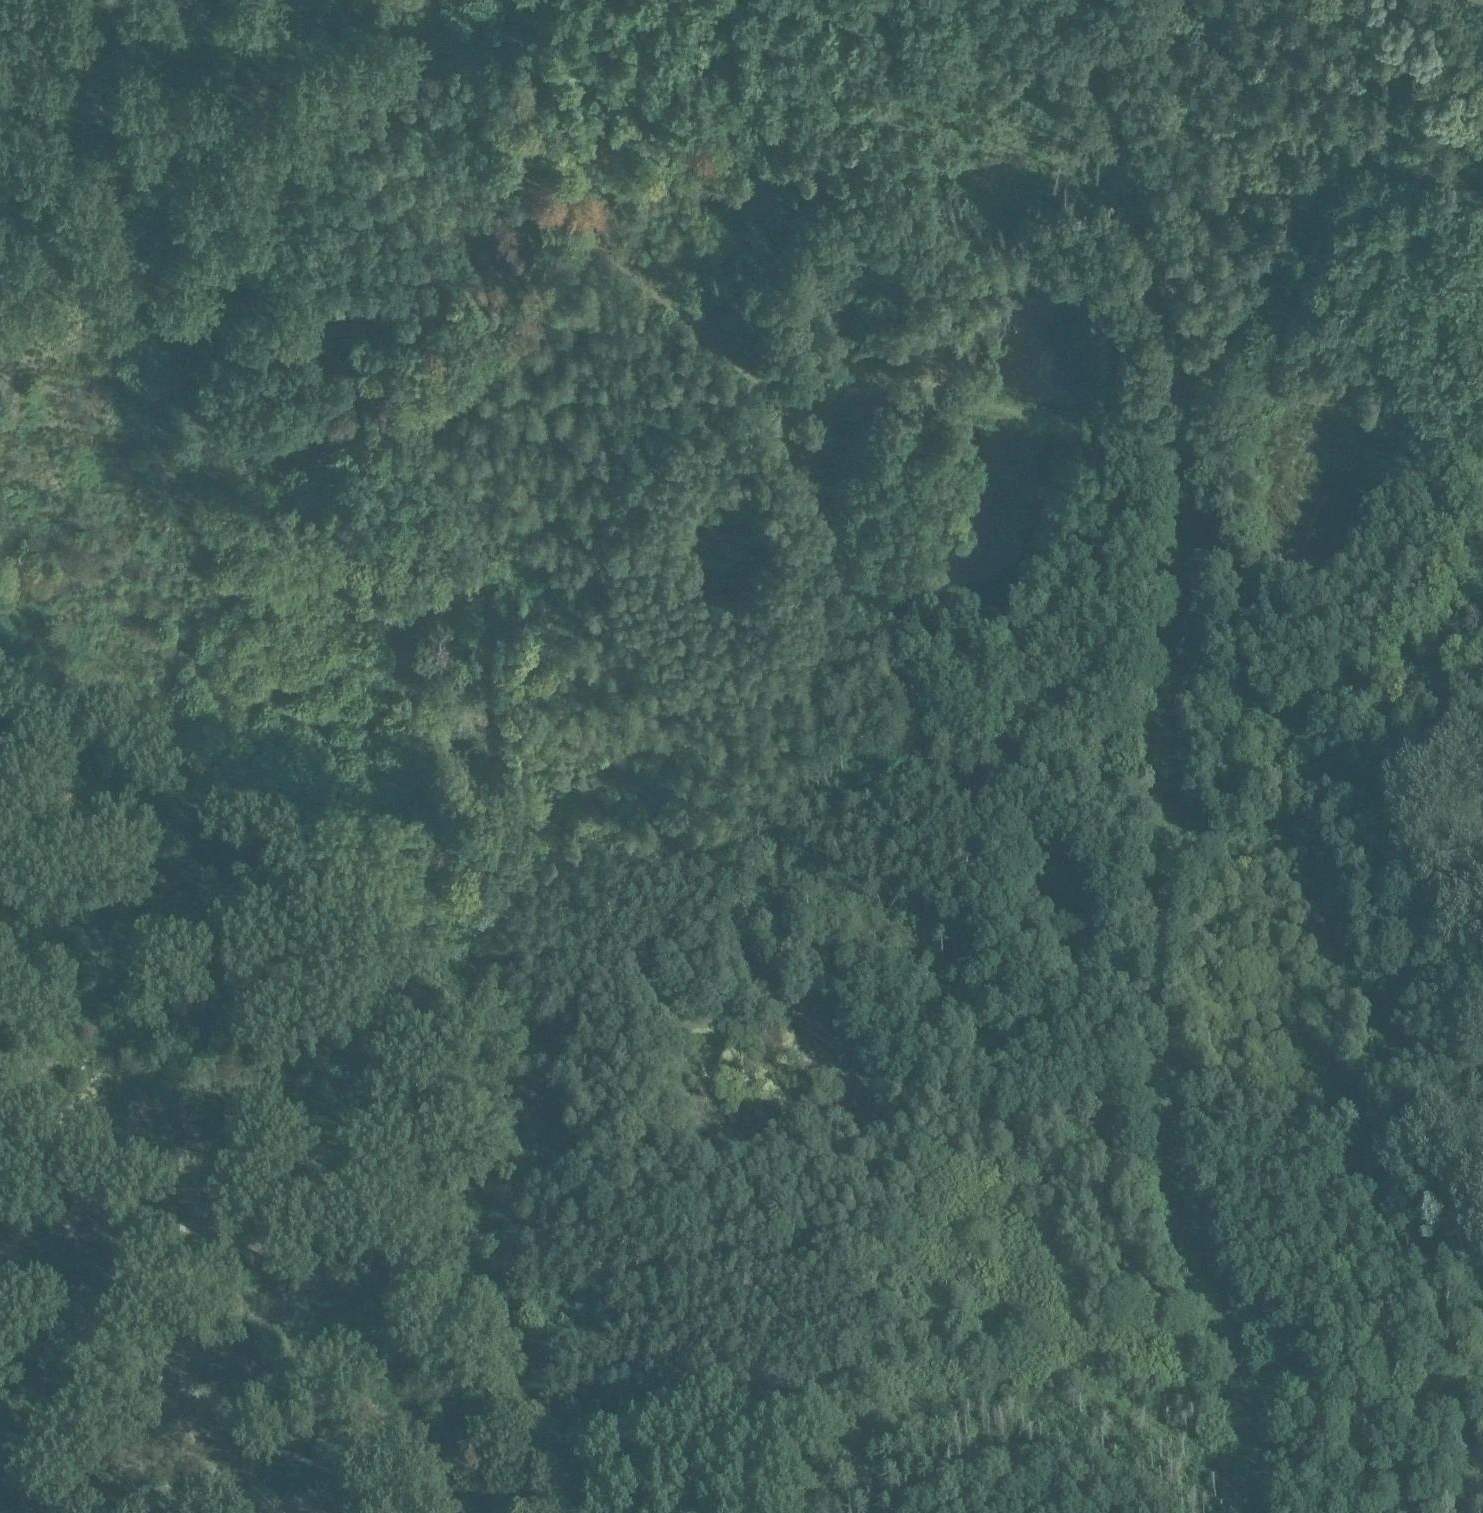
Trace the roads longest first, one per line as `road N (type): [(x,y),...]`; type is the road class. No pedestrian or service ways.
road 1 (track): [(1268,1512),(1208,1238),(1173,1150),(1159,1085),(1183,428)]
road 2 (track): [(1093,0),(1180,352)]

